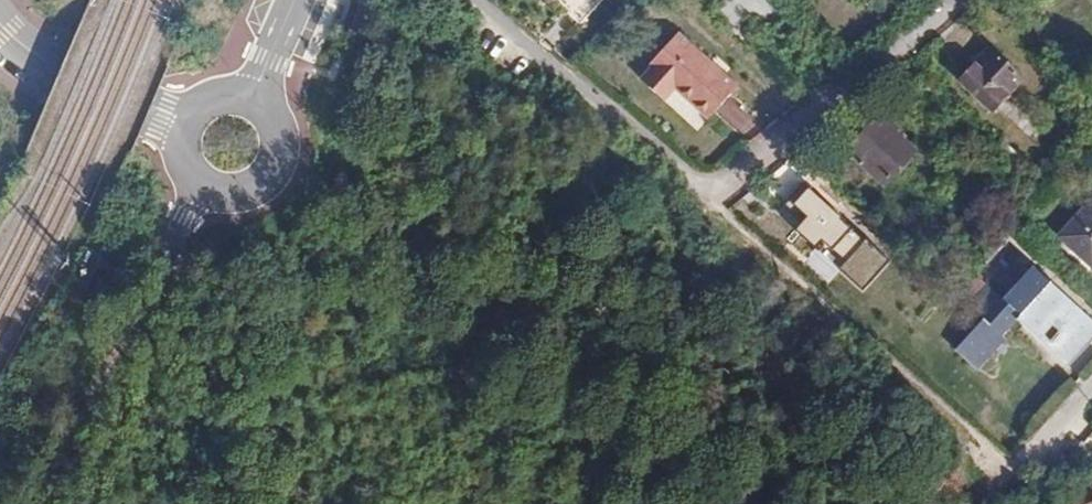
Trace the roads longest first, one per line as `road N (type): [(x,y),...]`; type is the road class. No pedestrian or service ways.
road 1 (residential): [(480,0),(714,203),(777,135),(953,0)]
road 2 (track): [(1012,467),(752,250),(714,203)]
road 3 (residential): [(29,503),(166,270),(213,152)]
road 4 (residential): [(176,116),(45,64),(0,24)]
road 5 (residential): [(298,0),(261,82),(237,108)]

